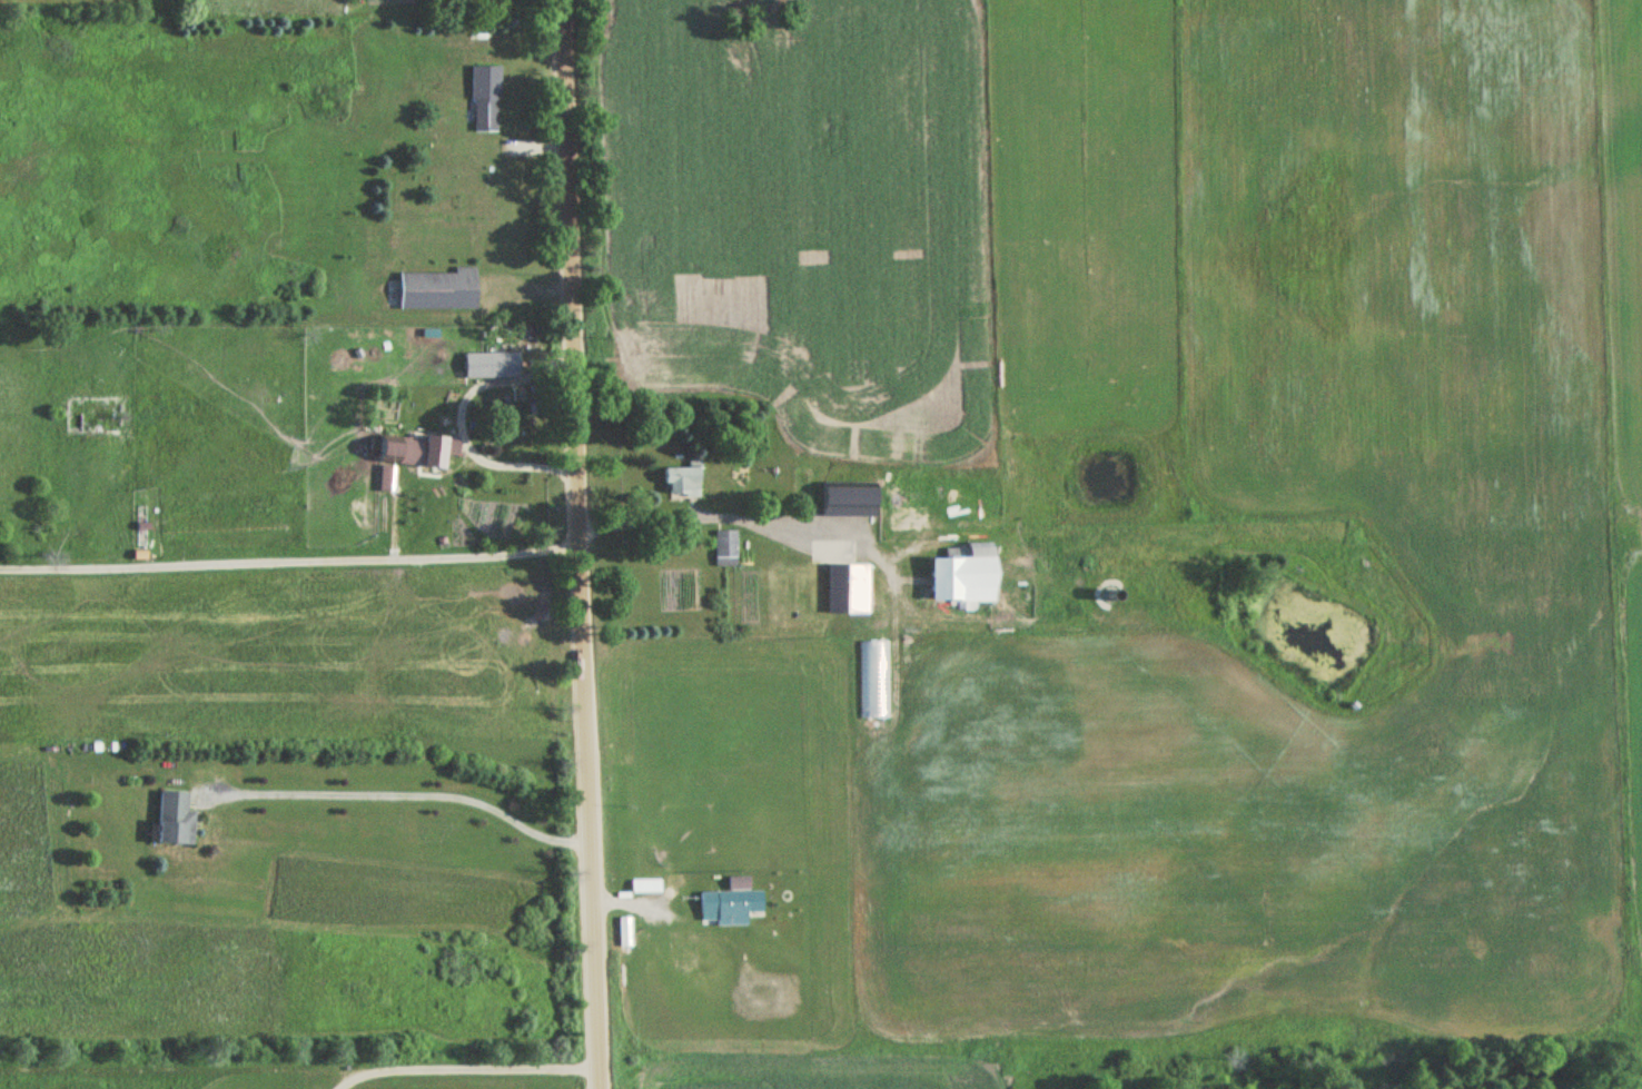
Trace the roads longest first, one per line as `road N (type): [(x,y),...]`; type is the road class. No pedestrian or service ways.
road 1 (residential): [(600,1088),(564,0)]

